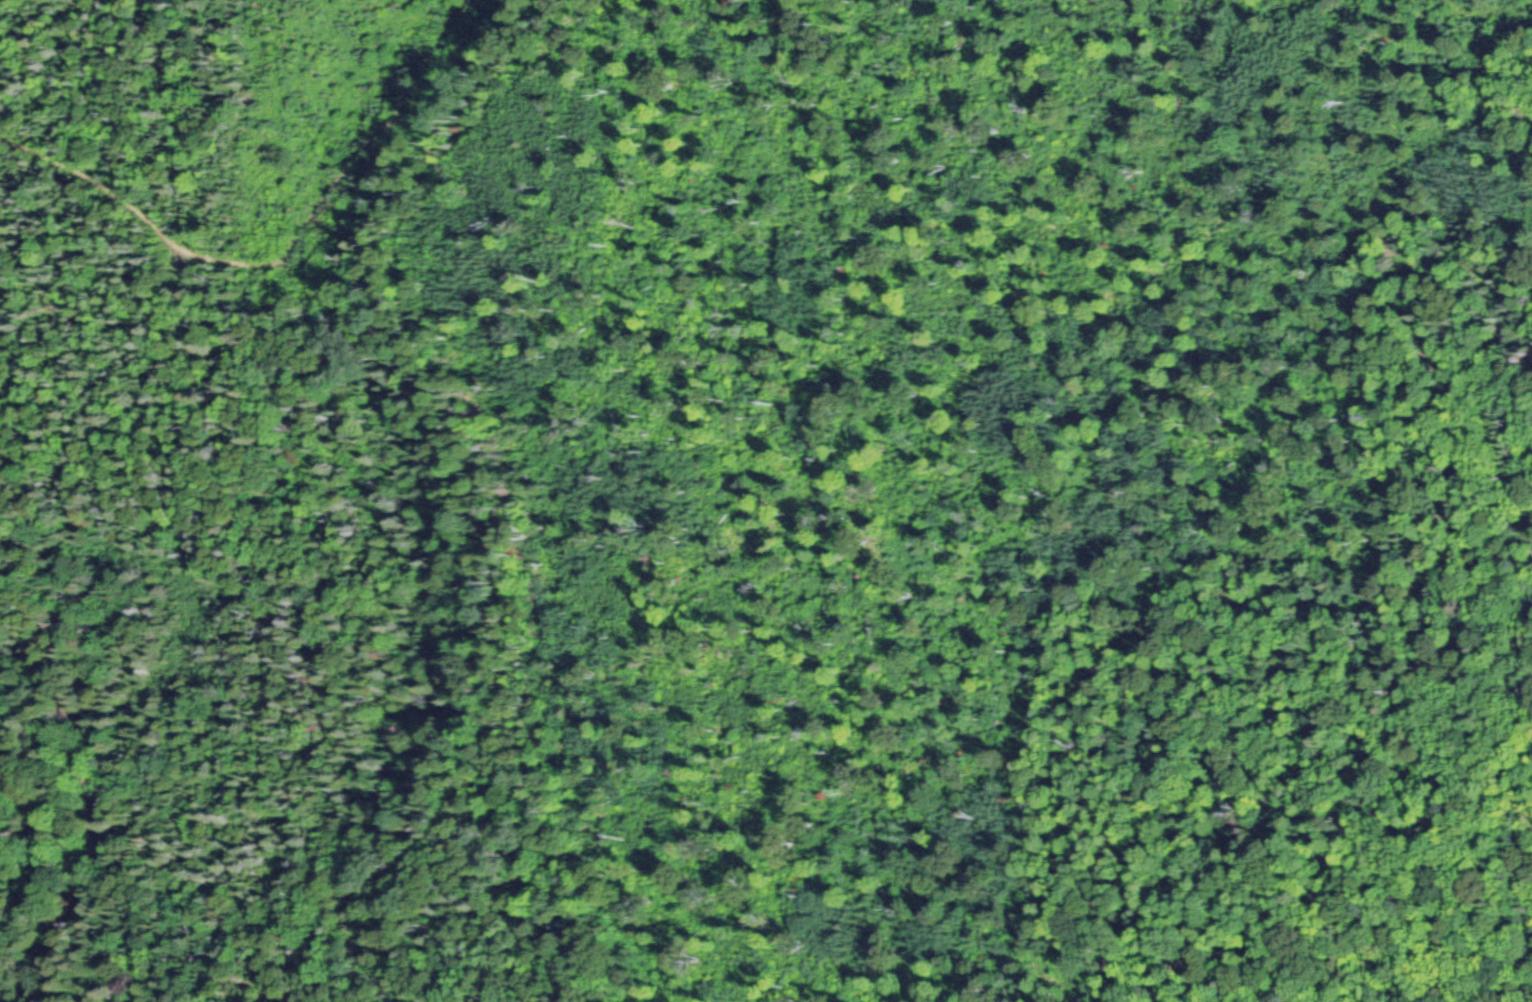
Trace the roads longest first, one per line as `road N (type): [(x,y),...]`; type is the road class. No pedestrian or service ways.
road 1 (track): [(465,0),(291,243),(255,273),(0,147)]

